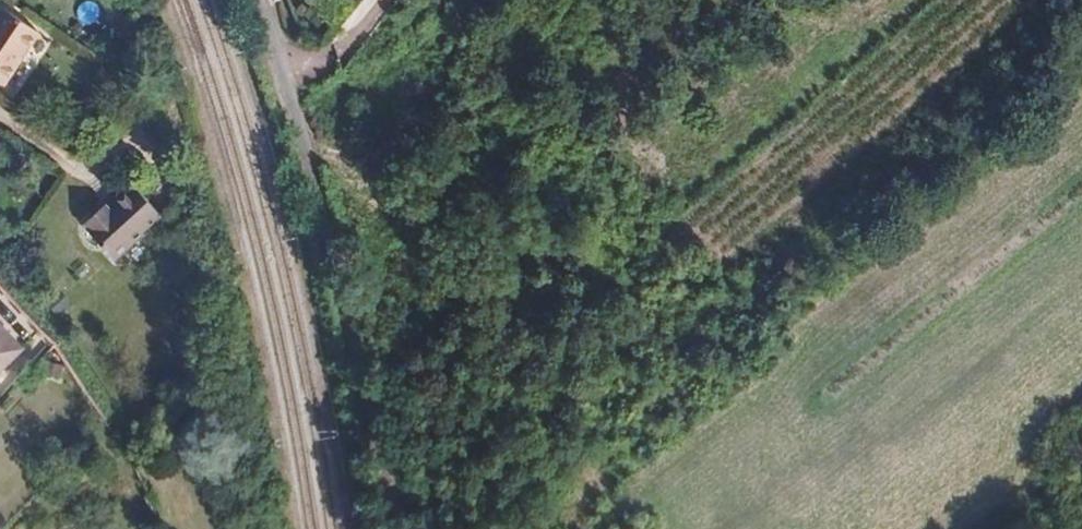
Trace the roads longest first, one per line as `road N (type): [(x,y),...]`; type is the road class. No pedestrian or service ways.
road 1 (residential): [(390,528),(317,170),(250,0)]

